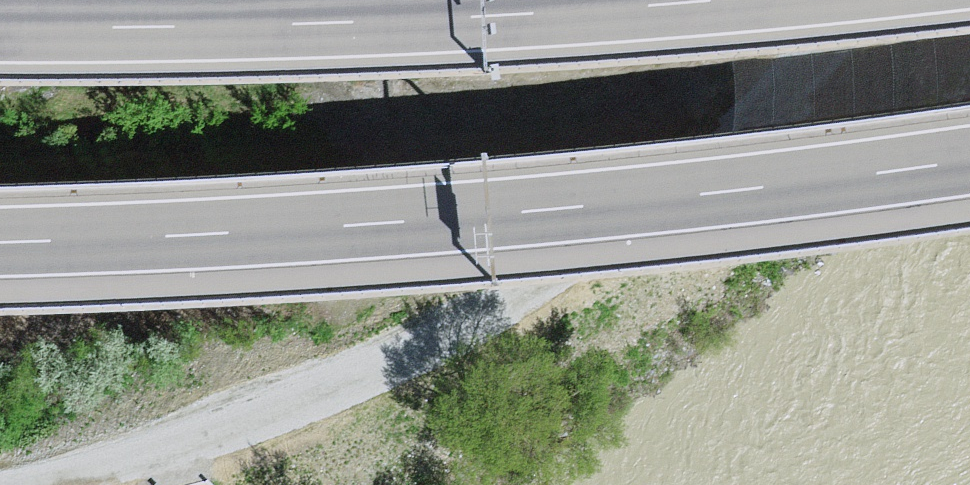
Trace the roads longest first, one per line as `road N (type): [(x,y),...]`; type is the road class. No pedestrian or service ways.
road 1 (motorway): [(0,242),(366,224),(736,191),(969,159)]
road 2 (motorway): [(714,0),(313,23),(0,27)]

